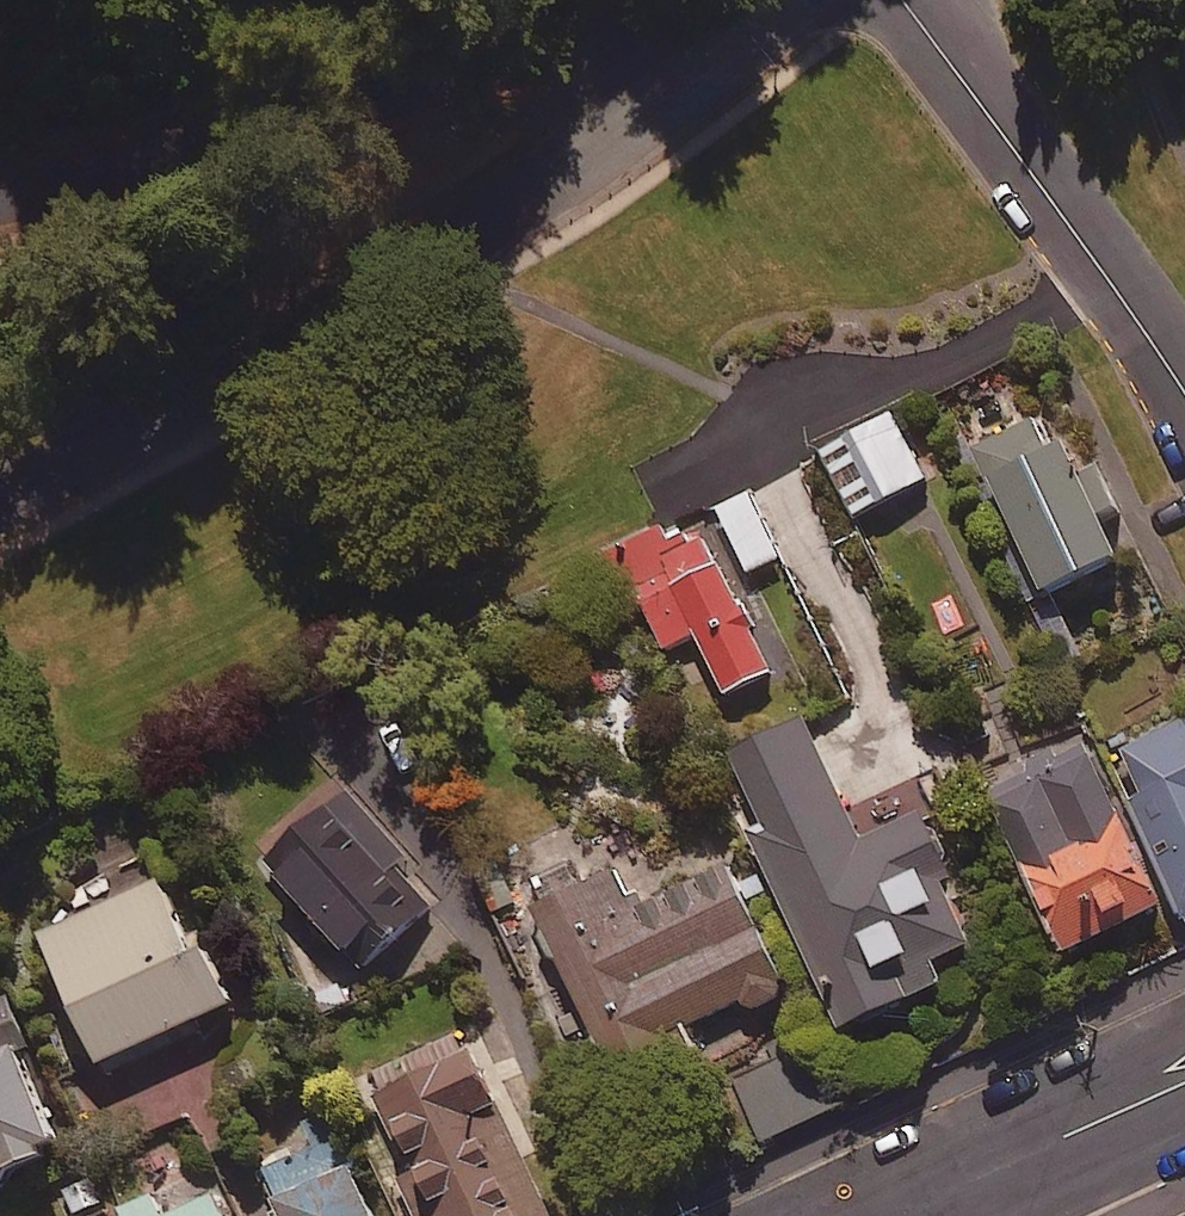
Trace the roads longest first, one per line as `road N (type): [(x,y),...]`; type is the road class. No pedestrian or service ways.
road 1 (tertiary): [(476,230),(0,514)]
road 2 (unclassified): [(0,238),(283,129),(391,165),(476,230)]
road 3 (unclassified): [(913,0),(1184,389)]
road 4 (tertiary): [(790,0),(476,230)]
road 5 (residential): [(889,1215),(1184,1077)]

